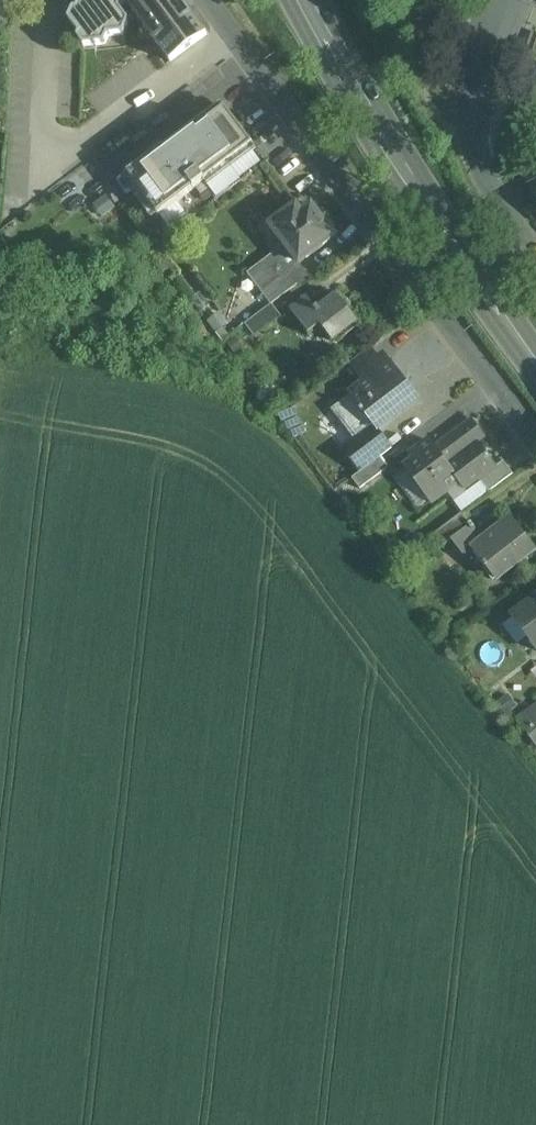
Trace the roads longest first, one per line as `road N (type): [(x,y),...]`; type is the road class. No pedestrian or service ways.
road 1 (residential): [(535,433),(212,0)]
road 2 (primary): [(308,0),(411,175),(535,358)]
road 3 (residential): [(535,249),(500,200),(474,105),(507,0)]

